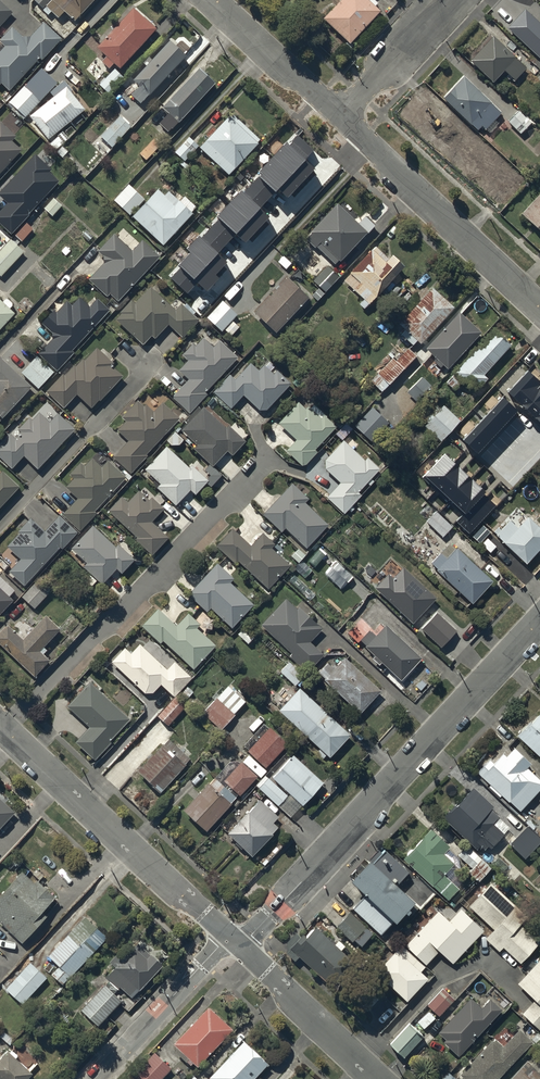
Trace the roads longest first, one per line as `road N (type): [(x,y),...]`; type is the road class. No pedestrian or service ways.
road 1 (residential): [(539,624),(251,935),(235,941)]
road 2 (residential): [(266,459),(4,730)]
road 3 (residential): [(4,730),(235,941)]
road 4 (residential): [(342,117),(539,305)]
road 5 (residential): [(146,370),(0,525)]
road 6 (residential): [(235,941),(218,947),(93,1078)]
road 7 (residential): [(235,941),(379,1078)]
road 8 (residential): [(214,0),(342,117)]
road 9 (residential): [(453,0),(342,117)]

